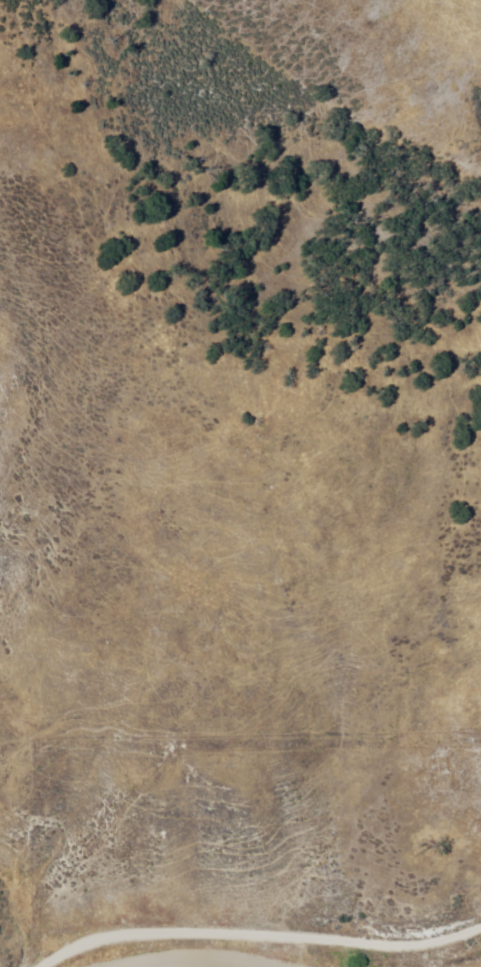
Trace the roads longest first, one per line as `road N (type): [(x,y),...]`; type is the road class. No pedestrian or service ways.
road 1 (track): [(480,915),(307,945),(191,914),(61,909),(0,955)]

